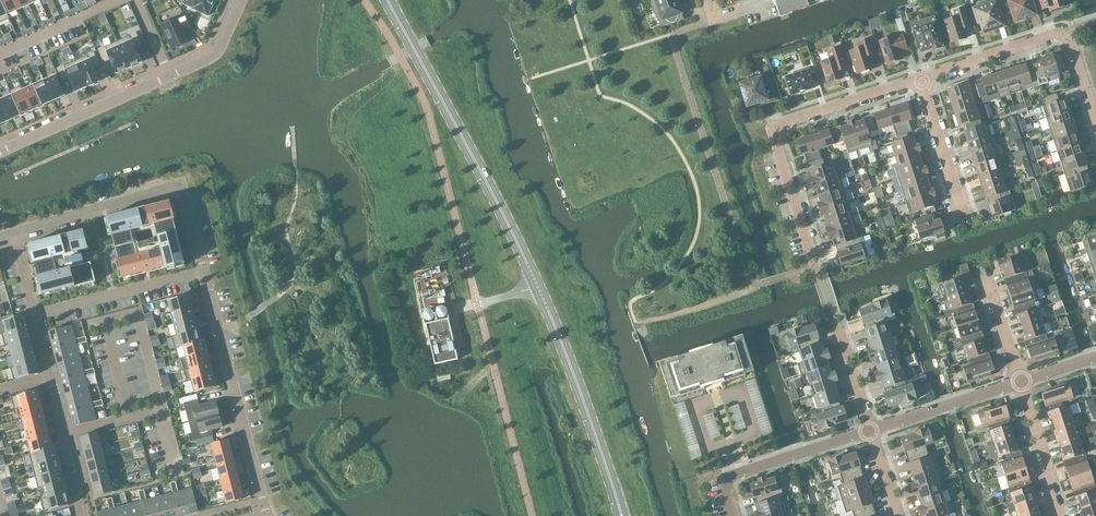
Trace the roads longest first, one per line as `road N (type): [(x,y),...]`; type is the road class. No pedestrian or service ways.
road 1 (tertiary): [(619,504),(540,290),(390,7)]
road 2 (residential): [(822,277),(774,127),(923,78)]
road 3 (residential): [(15,232),(175,186),(203,271)]
road 4 (residential): [(203,271),(269,515)]
road 5 (residential): [(923,78),(1064,34),(1095,130)]
road 6 (residential): [(35,315),(84,515)]
road 7 (residential): [(870,430),(730,475),(724,486),(732,515)]
road 8 (residential): [(0,151),(169,76)]
road 9 (residential): [(203,271),(35,315)]
road 10 (residential): [(870,430),(1020,382)]
road 11 (residential): [(923,78),(970,220)]
road 12 (residential): [(1020,382),(1058,515)]
road 13 (residential): [(870,430),(833,312)]

